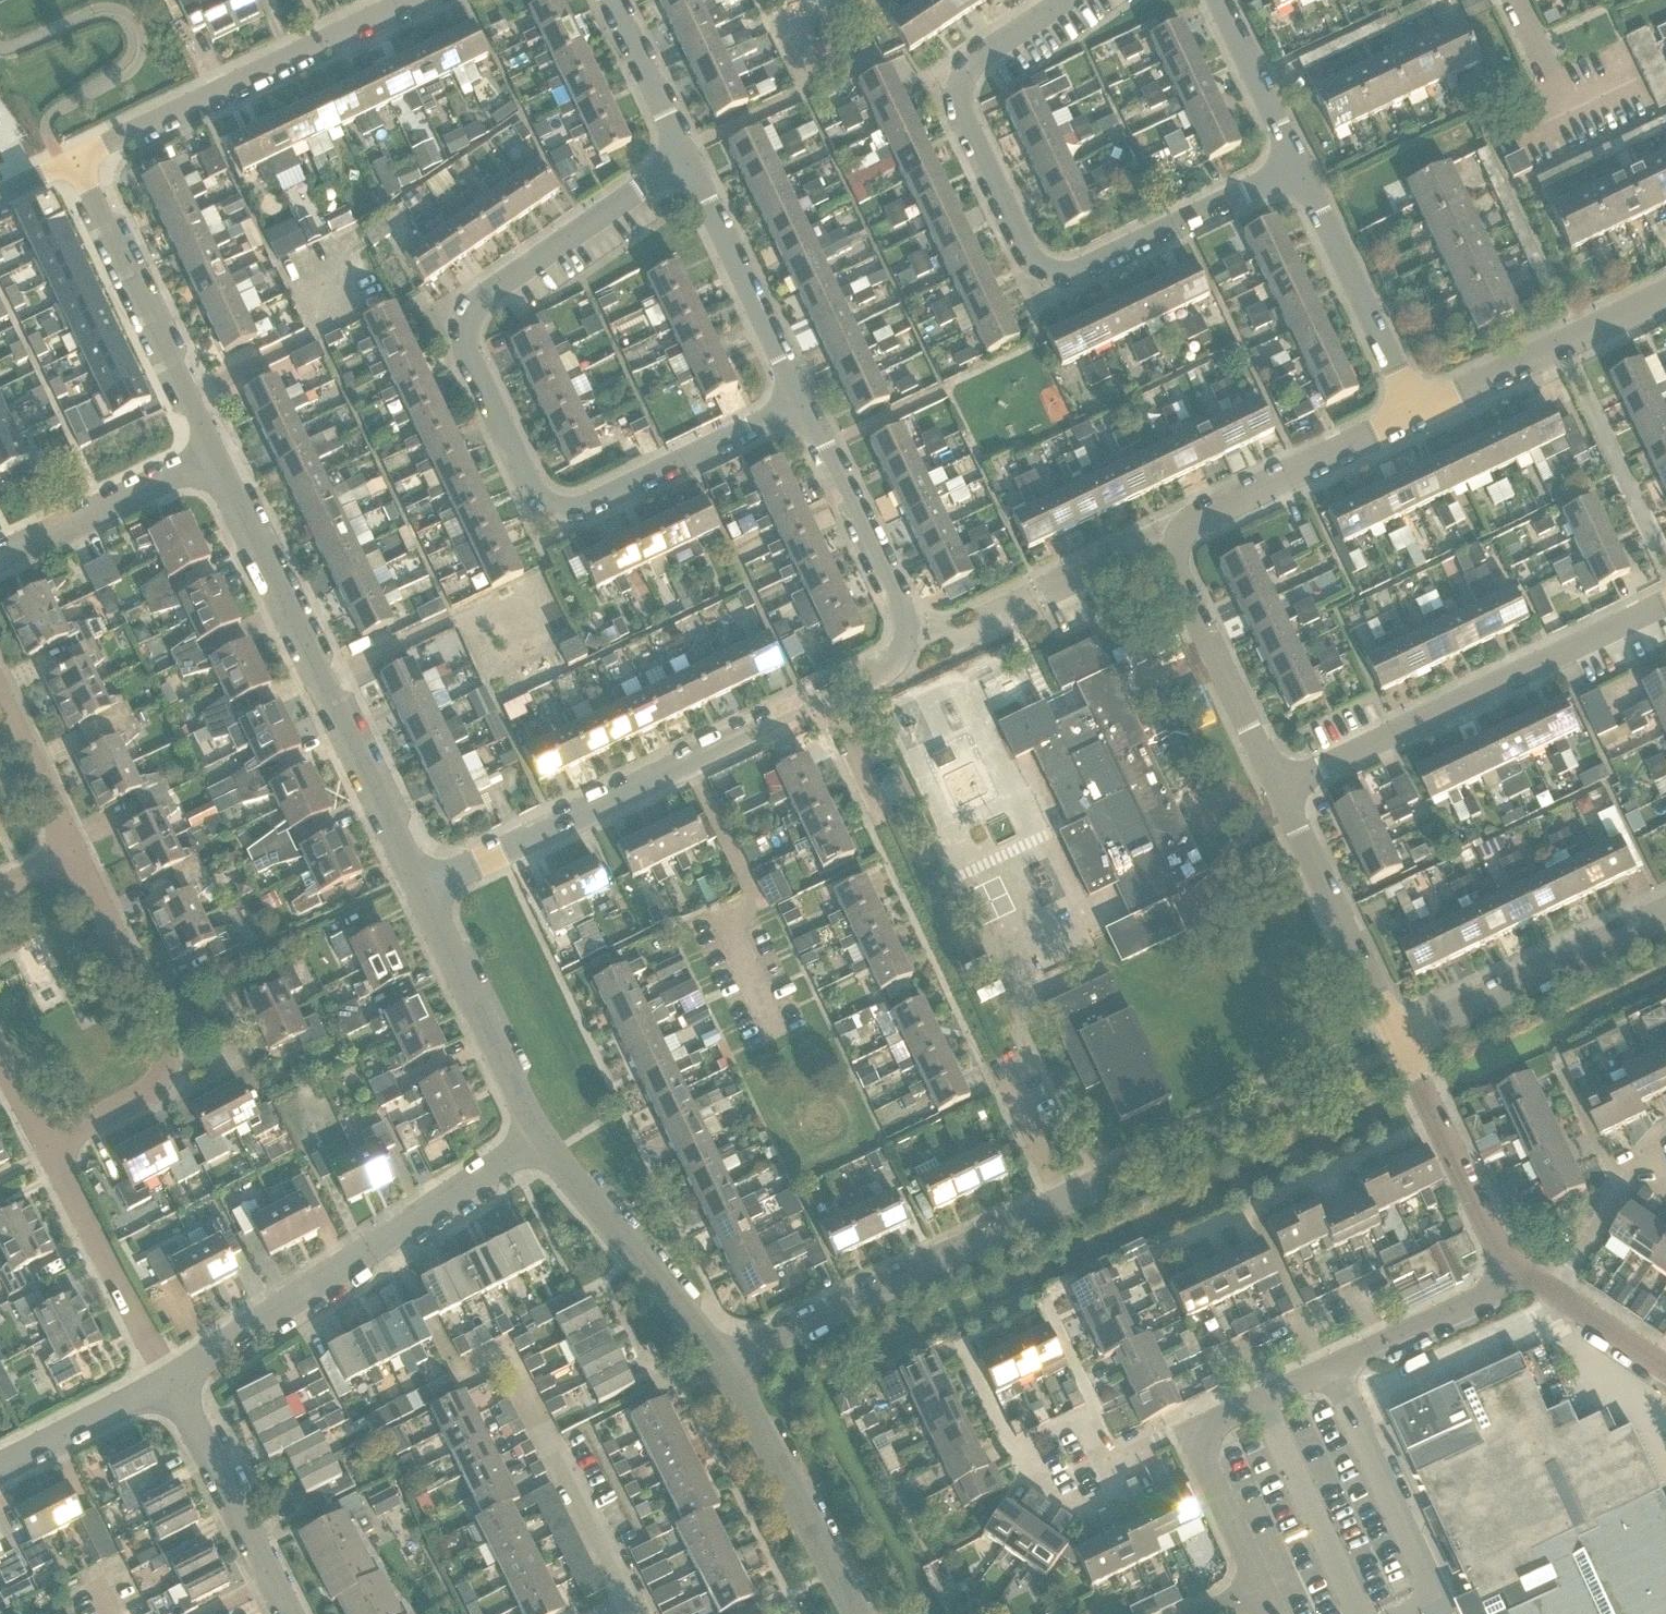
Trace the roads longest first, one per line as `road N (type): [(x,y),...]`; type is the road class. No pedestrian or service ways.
road 1 (residential): [(686,159),(476,303),(467,318),(466,340),(536,496),(579,511),(800,405)]
road 2 (residential): [(1065,0),(972,63),(963,88),(965,118),(1034,264),(1081,274),(1300,169)]
road 3 (residential): [(422,892),(216,455)]
road 4 (residential): [(422,892),(824,697)]
road 5 (unclassified): [(169,1379),(534,1148)]
road 6 (residential): [(1277,786),(1665,602)]
road 7 (unclassified): [(45,1145),(145,1092),(162,1072),(165,1052),(73,852)]
road 8 (unclassified): [(1194,1432),(1529,1275)]
road 9 (residential): [(732,1361),(1064,1200)]
road 10 (residential): [(74,158),(404,0)]
road 11 (residential): [(824,697),(895,663),(906,634),(899,601),(800,405)]
road 12 (residential): [(632,1612),(506,1356),(462,1378)]
road 13 (residential): [(216,455),(74,158)]
road 14 (residential): [(1400,1040),(1665,913)]
road 15 (residential): [(732,1361),(534,1148)]
road 16 (residential): [(1417,1130),(1156,1254)]
road 17 (residential): [(1167,552),(1208,509),(1416,412)]
road 18 (unclassified): [(862,1613),(732,1361)]
road 19 (unclassified): [(1400,1040),(1277,786)]
road 20 (residential): [(534,1148),(422,892)]
road 21 (residential): [(1416,412),(1665,297)]
road 22 (residential): [(800,405),(686,159)]
road 23 (residential): [(1416,412),(1300,169)]
road 24 (unclassified): [(169,1379),(45,1145)]
road 25 (unclassified): [(286,1613),(169,1379)]
road 26 (unclassified): [(1277,786),(1167,552)]
road 27 (unclassified): [(0,555),(216,455)]
road 28 (unclassified): [(0,1467),(169,1379)]
road 29 (residential): [(1300,169),(1219,0)]
road 30 (unclassified): [(1529,1275),(1498,1246),(1437,1121)]
road 31 (residential): [(686,159),(610,0)]
road 32 (unclassified): [(73,852),(0,698)]
road 33 (unclassified): [(1263,1587),(1194,1432)]
road 34 (residential): [(1112,1466),(1116,1493),(1074,1511),(1038,1485),(1021,1446)]
road 35 (residential): [(1064,1200),(1001,1066)]
road 36 (residential): [(885,821),(824,697)]
road 37 (residential): [(1557,1060),(1608,1164),(1623,1178)]
road 38 (unclassified): [(1665,1367),(1555,1292)]
road 39 (residential): [(1044,595),(1127,555),(1167,552)]
road 40 (residential): [(1089,1416),(1093,1405),(1045,1303)]
road 41 (residential): [(1021,1446),(1011,1444),(963,1342)]
road 42 (residential): [(1565,111),(1514,0)]

